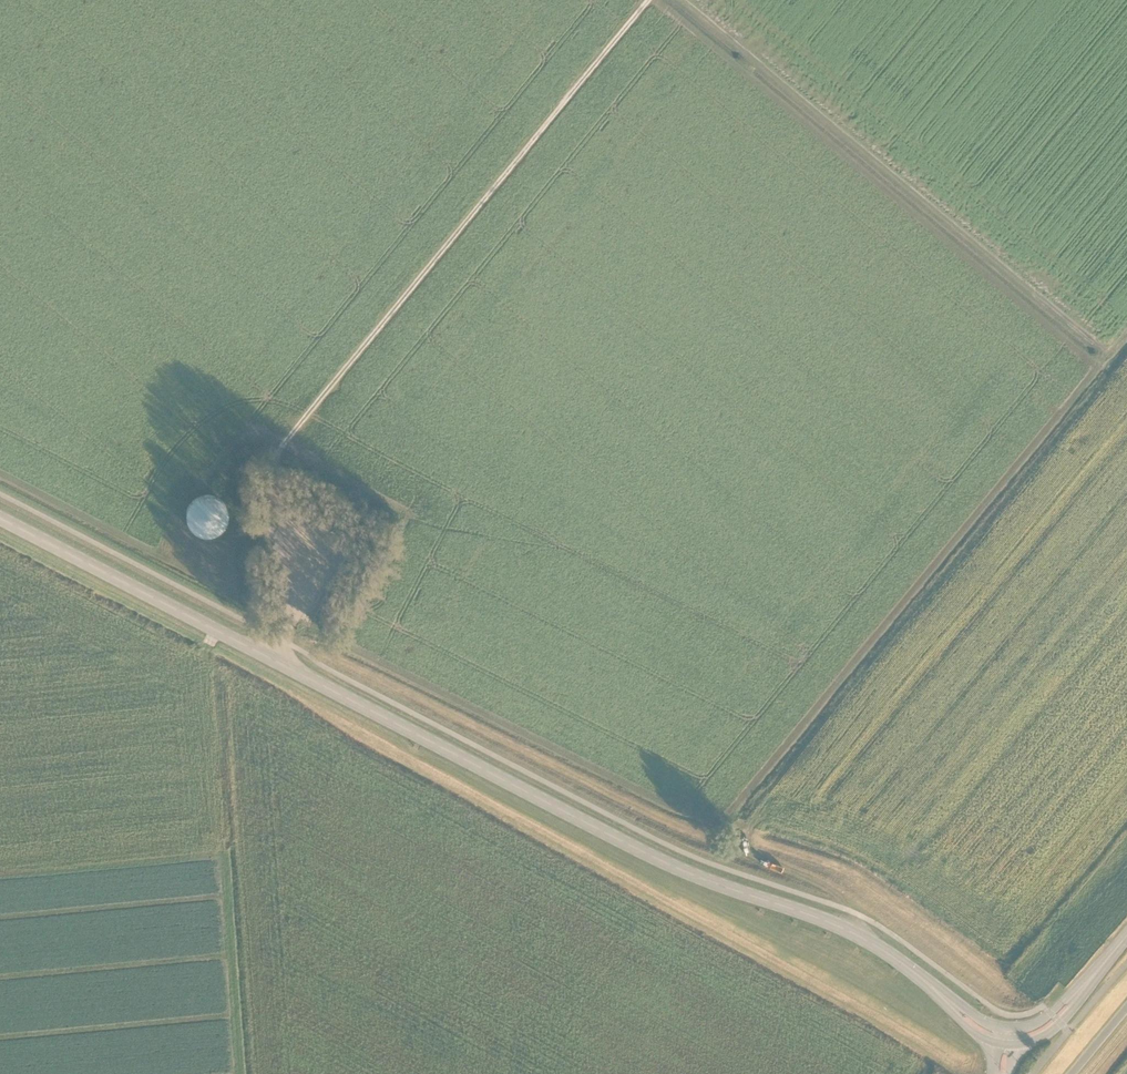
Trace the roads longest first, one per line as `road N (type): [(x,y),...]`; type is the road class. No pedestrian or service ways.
road 1 (secondary): [(946,998),(856,932),(642,851),(0,517)]
road 2 (track): [(278,452),(648,0)]

